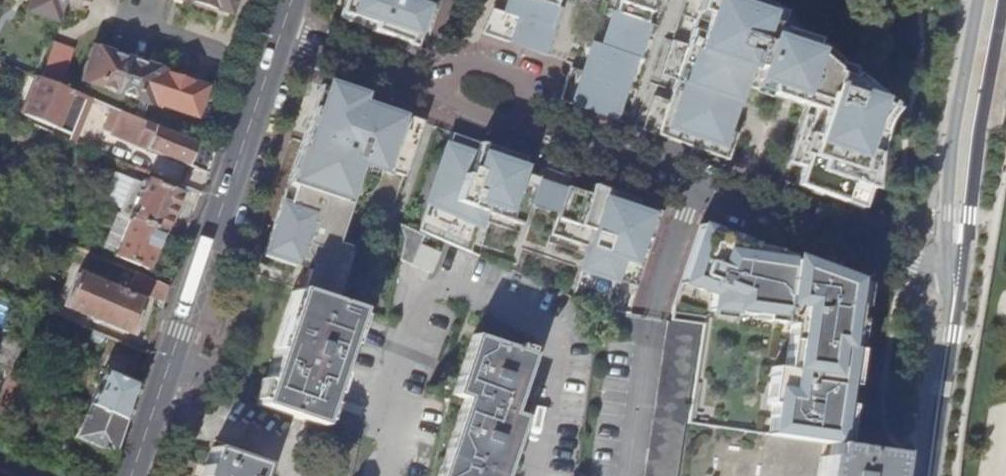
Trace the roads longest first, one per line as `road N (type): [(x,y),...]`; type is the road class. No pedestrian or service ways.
road 1 (secondary): [(281,33),(131,475)]
road 2 (residential): [(956,282),(539,129)]
road 3 (secondary): [(956,282),(966,136),(991,0)]
road 4 (secondary): [(929,475),(956,282)]
road 5 (residential): [(539,129),(516,83),(476,67),(413,78)]
road 6 (residential): [(413,78),(281,33)]
road 7 (residential): [(413,78),(435,96),(539,129)]

